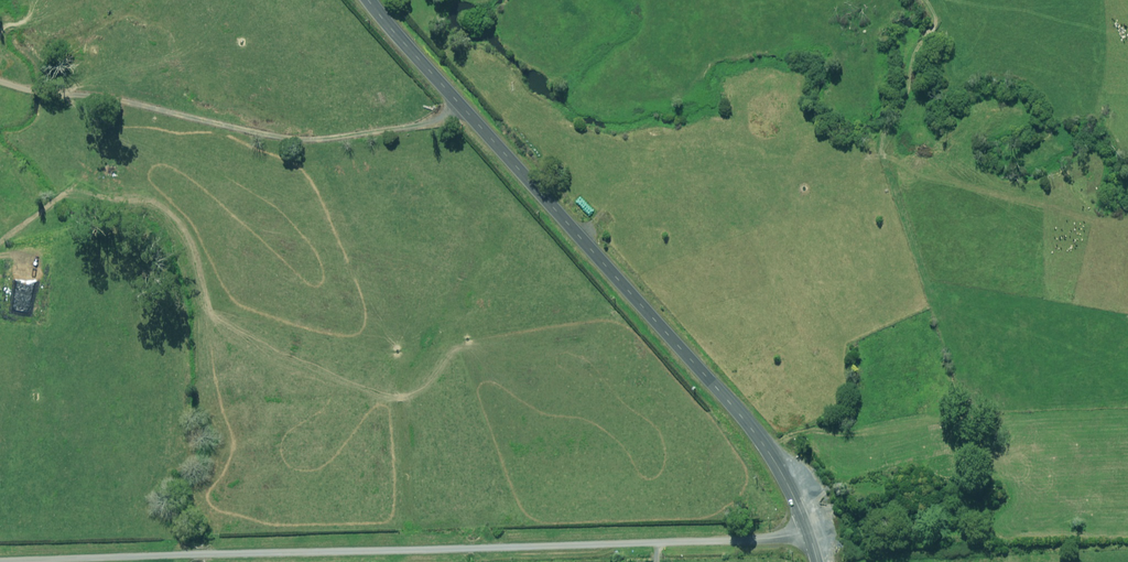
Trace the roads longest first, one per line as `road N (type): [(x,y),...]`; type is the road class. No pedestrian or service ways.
road 1 (unclassified): [(0,561),(726,543),(808,531)]
road 2 (secondary): [(368,0),(730,403),(771,455),(808,531)]

